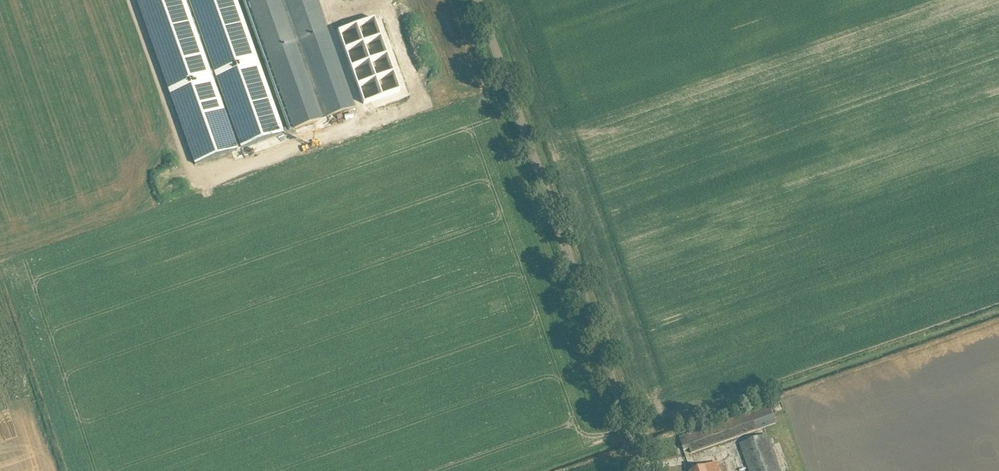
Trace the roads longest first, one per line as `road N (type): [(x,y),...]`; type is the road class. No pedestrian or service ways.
road 1 (unclassified): [(645,470),(478,0)]

